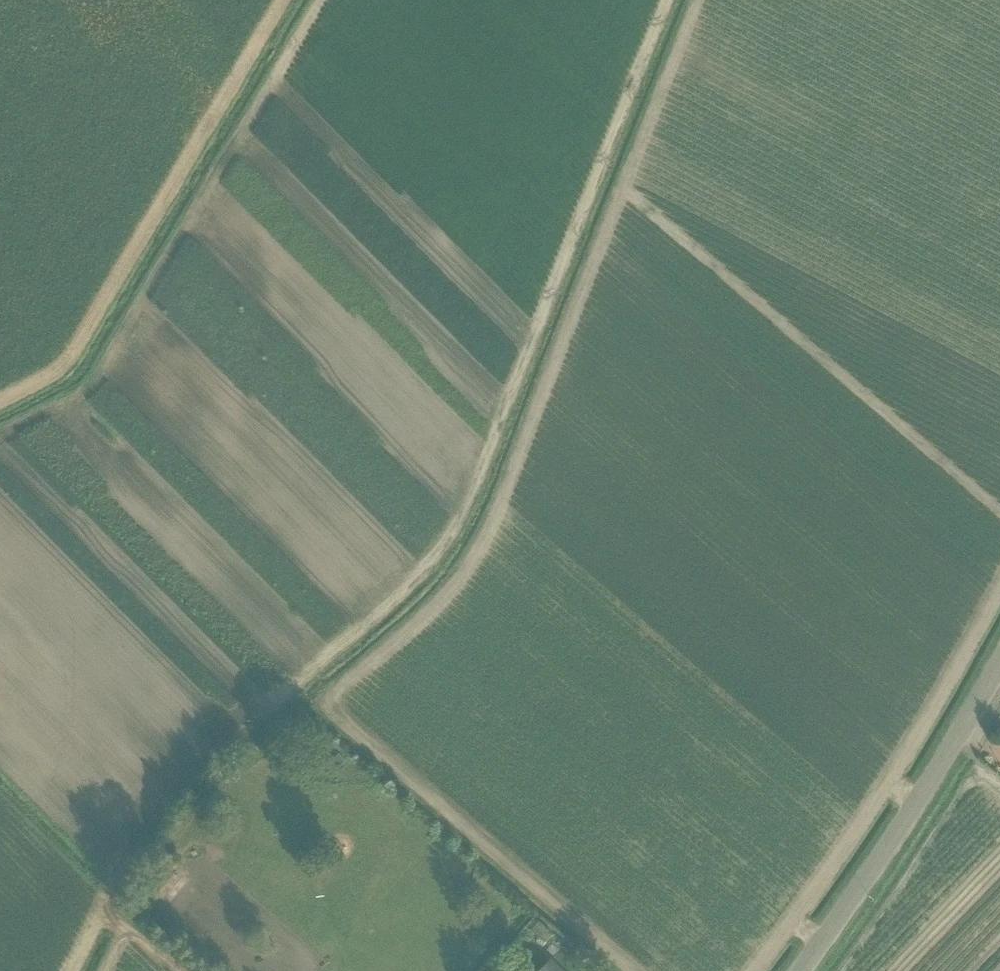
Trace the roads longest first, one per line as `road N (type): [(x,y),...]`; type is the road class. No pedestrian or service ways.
road 1 (unclassified): [(798,970),(902,823),(999,655)]

